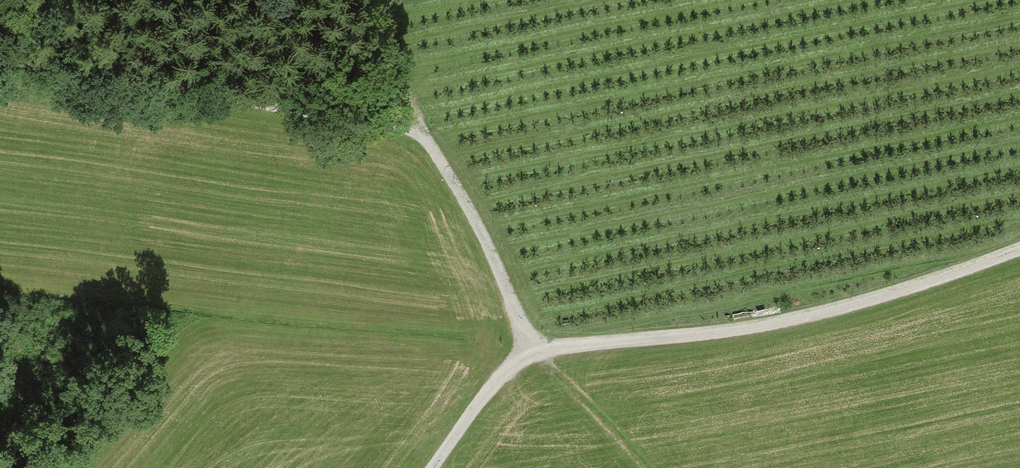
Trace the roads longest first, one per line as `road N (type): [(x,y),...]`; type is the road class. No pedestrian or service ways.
road 1 (track): [(532,348),(763,325),(882,296),(1019,248)]
road 2 (track): [(0,64),(422,134)]
road 3 (track): [(422,134),(481,232),(532,348)]
road 4 (track): [(532,348),(433,467)]
road 5 (track): [(422,134),(358,0)]

